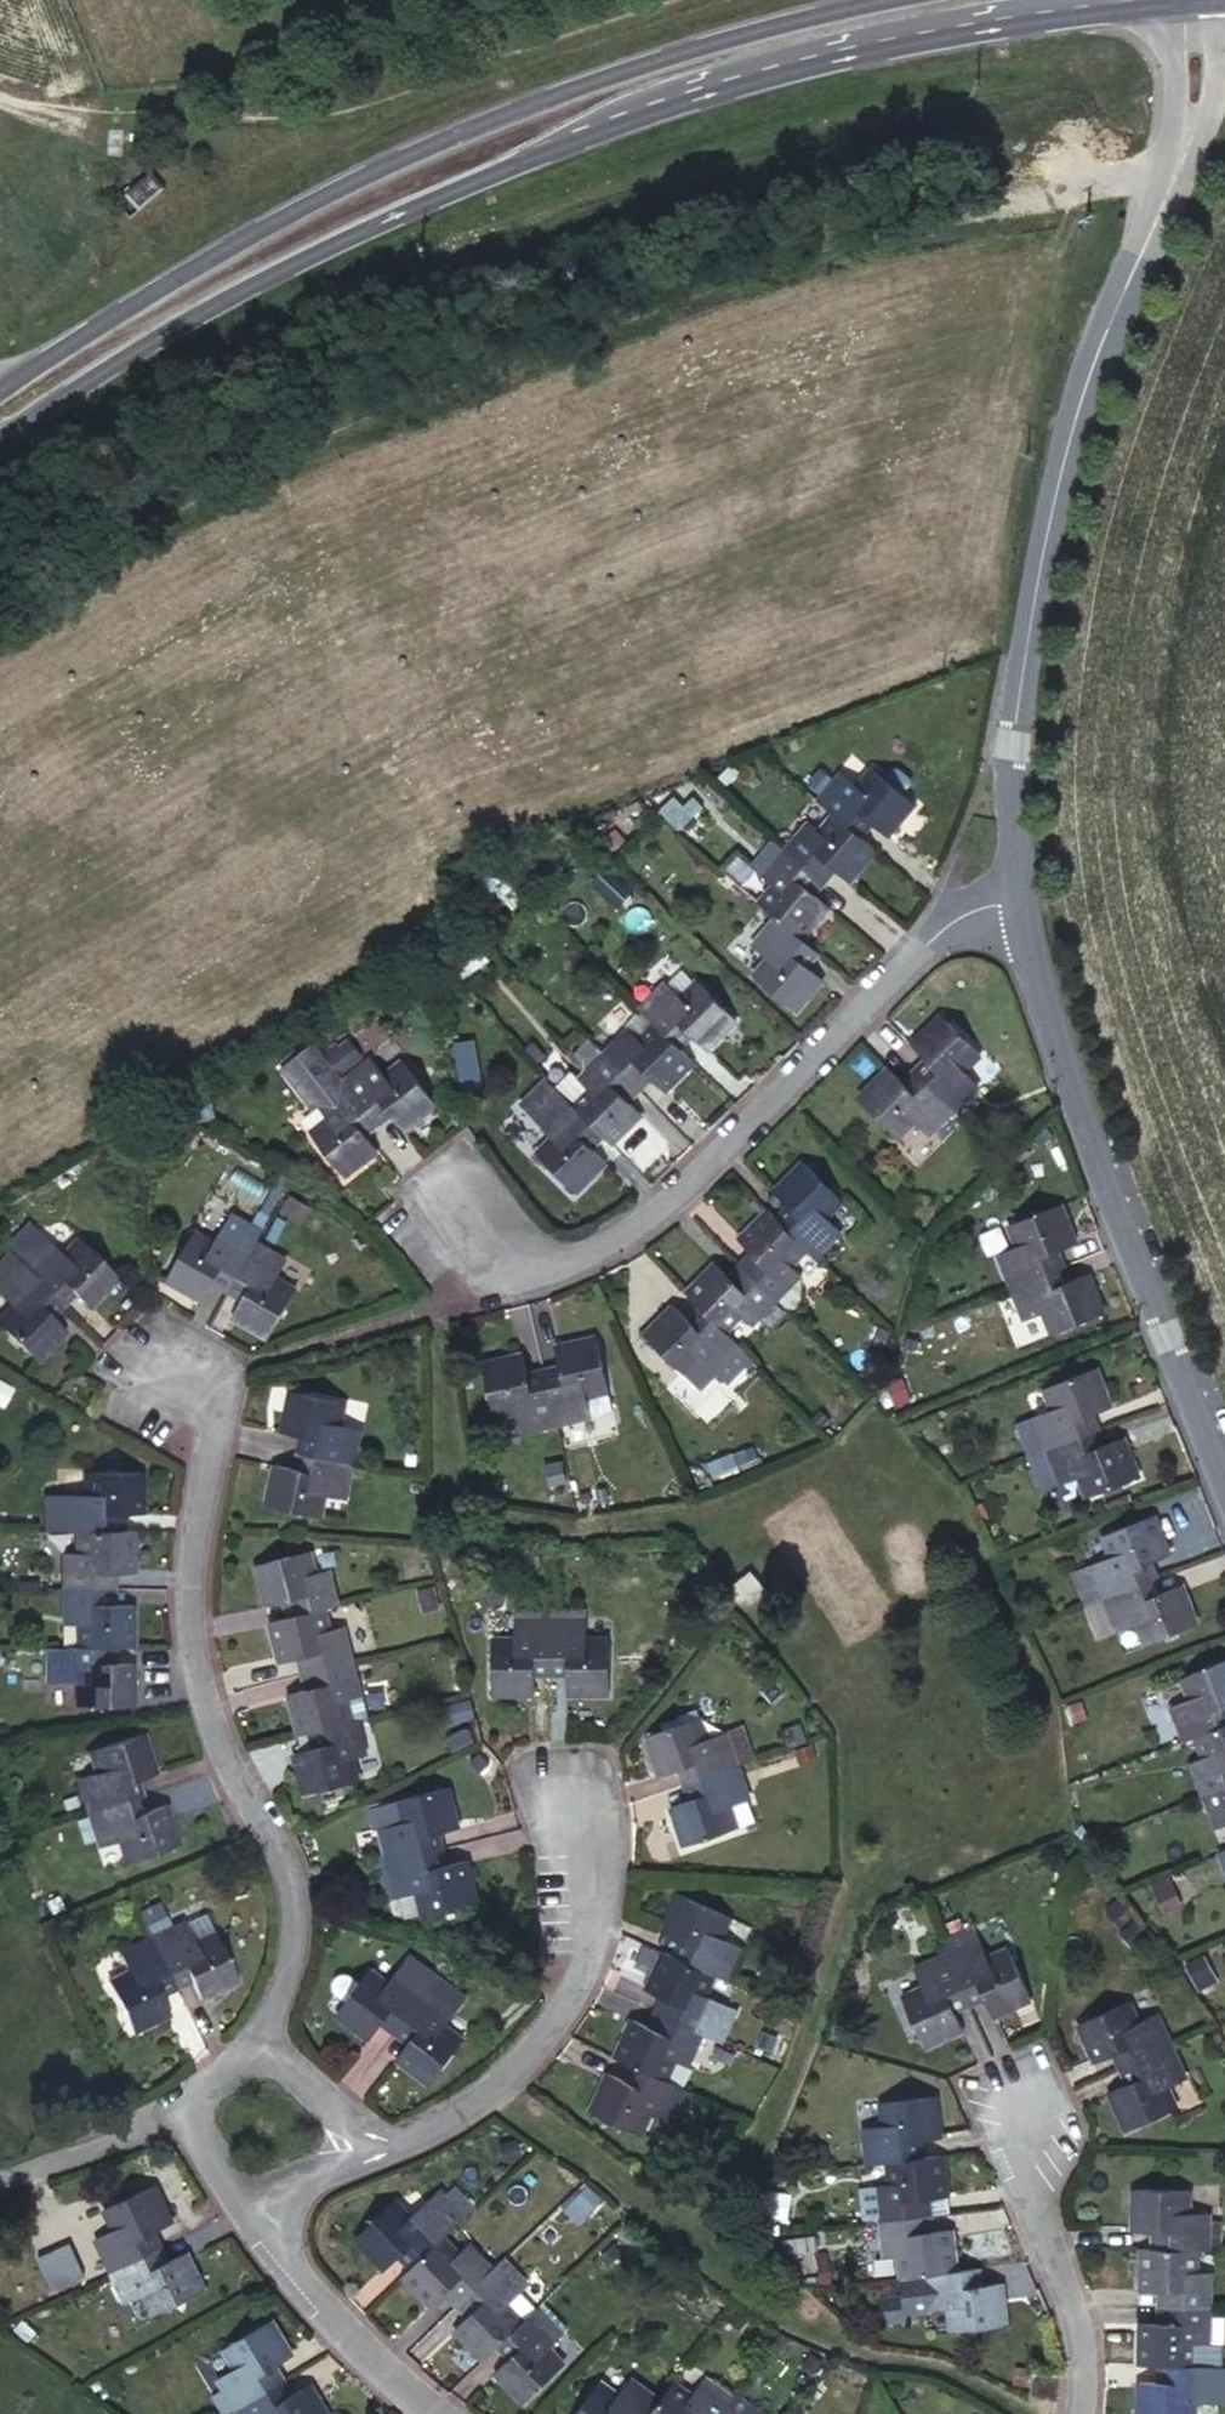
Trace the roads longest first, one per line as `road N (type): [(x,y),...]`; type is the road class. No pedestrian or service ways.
road 1 (track): [(0,623),(610,293),(967,202)]
road 2 (secondary): [(75,358),(332,207),(687,62),(1021,0)]
road 3 (residential): [(1166,182),(1070,414),(1004,741),(1015,908)]
road 4 (residential): [(444,1203),(512,1271),(615,1235),(789,1083),(915,950),(963,915),(1015,908)]
road 5 (residential): [(253,2049),(287,1912),(269,1835),(213,1740),(181,1612),(214,1410),(176,1372)]
road 6 (track): [(1036,2413),(930,2360),(865,2355),(790,2313),(712,2248),(479,2086)]
road 7 (residential): [(1015,908),(1064,1067),(1224,1480)]
road 8 (residential): [(558,1808),(586,1906),(559,2007),(479,2086),(420,2124),(341,2143)]
road 9 (residential): [(1026,2126),(1027,2220),(1074,2363),(1072,2413)]
road 10 (residential): [(432,2413),(358,2351),(226,2205)]
road 11 (unclassified): [(967,202),(1166,182)]
road 12 (residential): [(0,2174),(171,2108)]
road 13 (residential): [(1166,0),(1185,148)]
road 14 (residential): [(253,2049),(296,2071),(333,2110),(341,2143)]
road 15 (residential): [(341,2143),(310,2175),(226,2205)]

